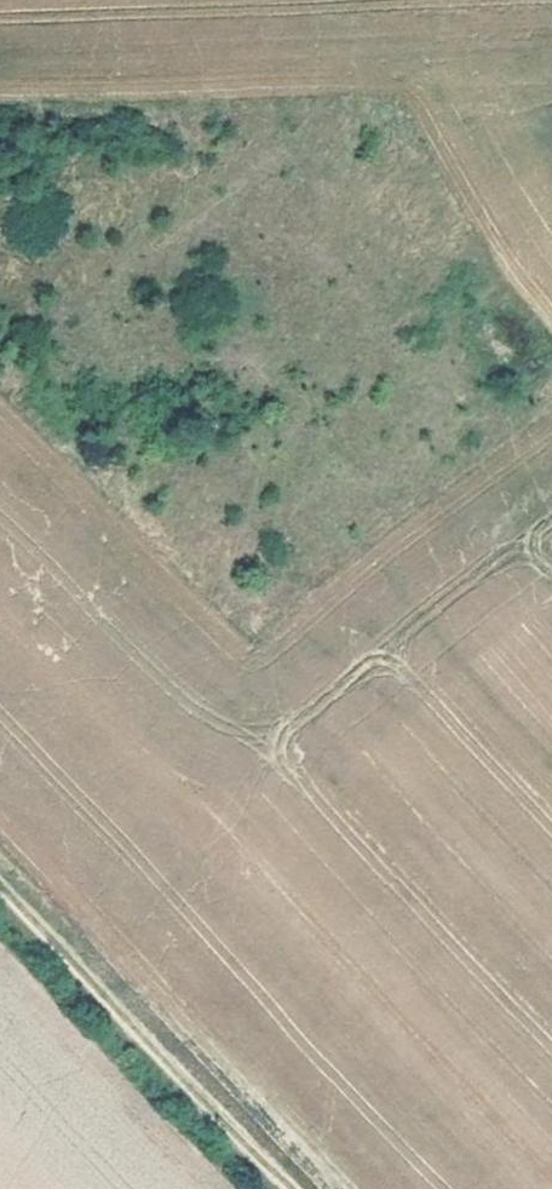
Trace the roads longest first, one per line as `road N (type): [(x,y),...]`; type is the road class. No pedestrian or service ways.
road 1 (track): [(0,888),(289,1188)]

